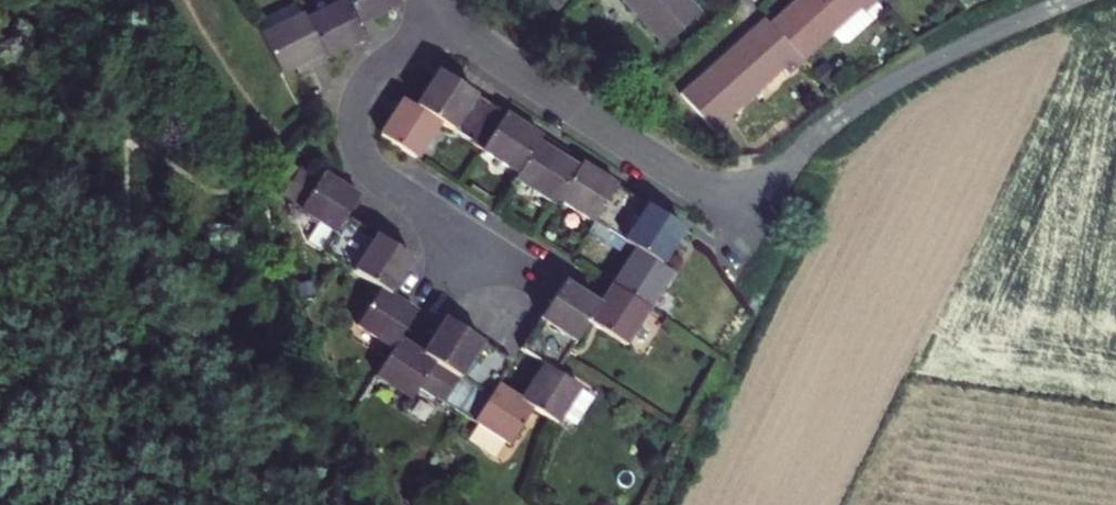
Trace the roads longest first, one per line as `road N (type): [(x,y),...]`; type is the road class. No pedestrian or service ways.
road 1 (unclassified): [(1070,0),(877,90),(744,196)]
road 2 (residential): [(744,196),(691,182),(478,43),(446,12)]
road 3 (residential): [(446,12),(367,83),(353,132),(372,177),(473,251)]

